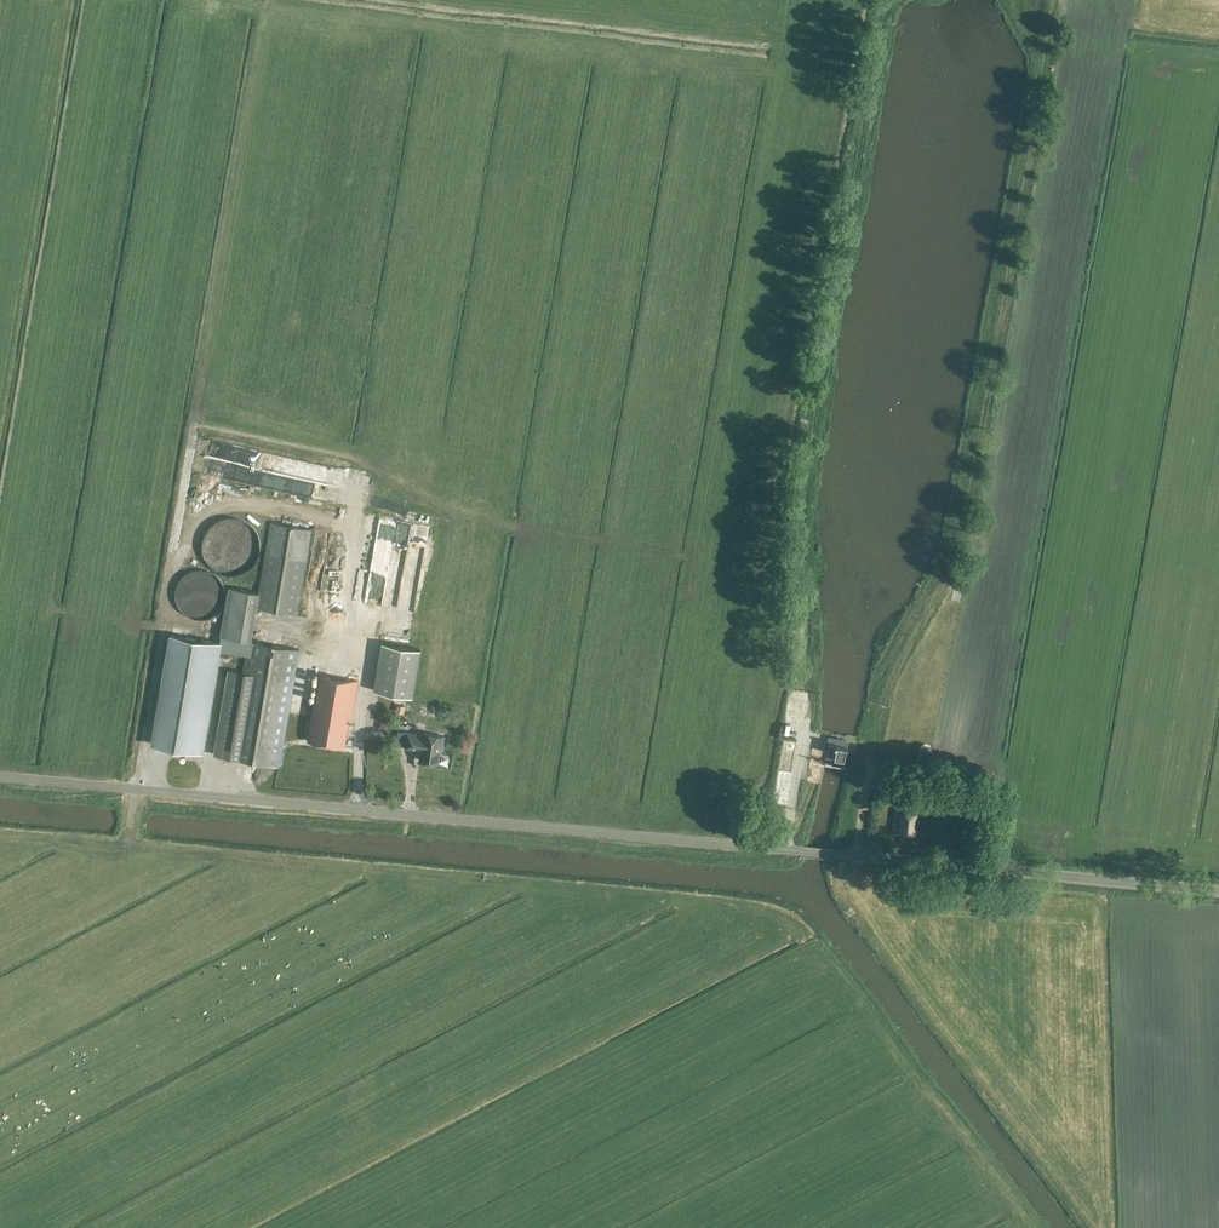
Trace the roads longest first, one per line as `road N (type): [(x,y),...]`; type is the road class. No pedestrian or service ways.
road 1 (unclassified): [(1218,893),(0,778)]
road 2 (track): [(861,752),(888,675),(962,525),(1057,0)]
road 3 (track): [(806,738),(806,476),(884,0)]

